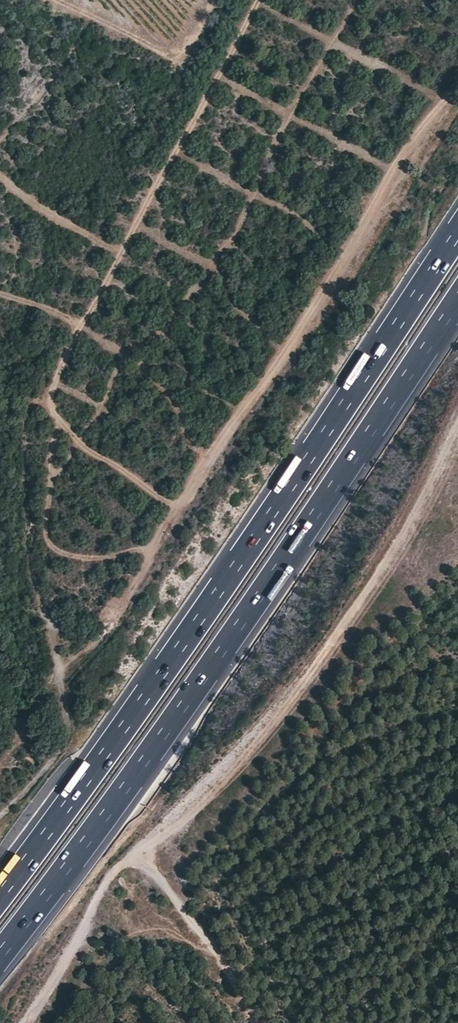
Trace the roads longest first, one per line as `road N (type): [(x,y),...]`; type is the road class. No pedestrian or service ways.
road 1 (track): [(457,82),(407,143),(254,396),(183,501),(173,504),(76,441),(55,413),(53,382),(259,0)]
road 2 (motorway): [(457,227),(137,712),(0,899)]
road 3 (motorway): [(0,959),(152,756),(457,295)]
road 4 (track): [(457,424),(404,540),(331,649),(184,815),(113,877),(29,1022)]
road 5 (track): [(140,854),(256,1022)]

